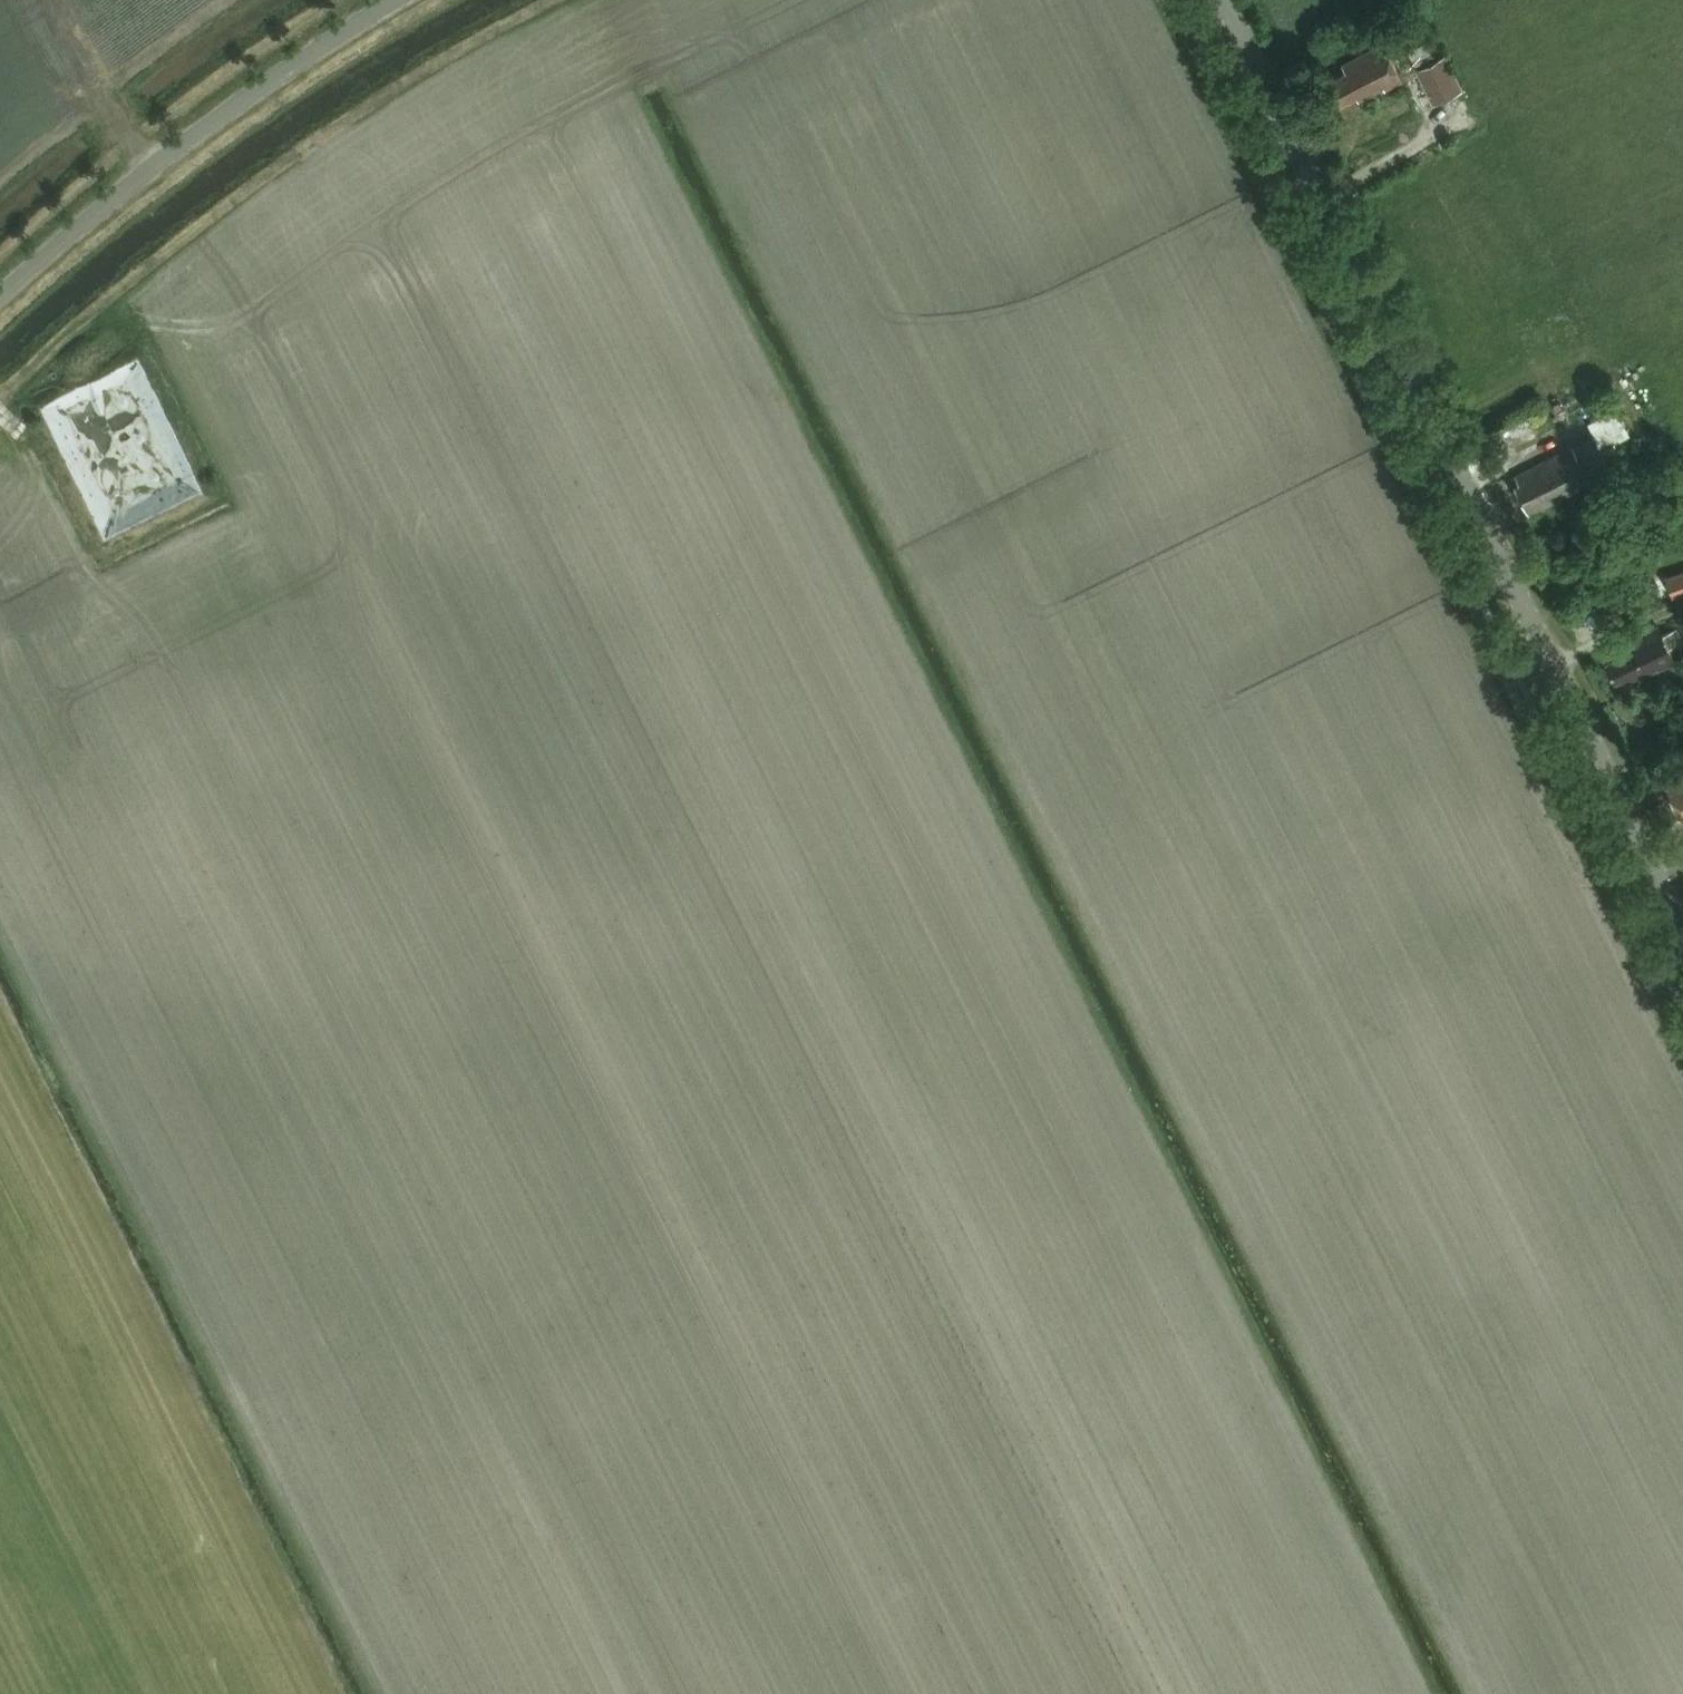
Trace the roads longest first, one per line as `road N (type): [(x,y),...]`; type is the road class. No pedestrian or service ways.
road 1 (tertiary): [(1682,944),(1216,0)]
road 2 (unclassified): [(0,298),(154,165),(399,0)]

